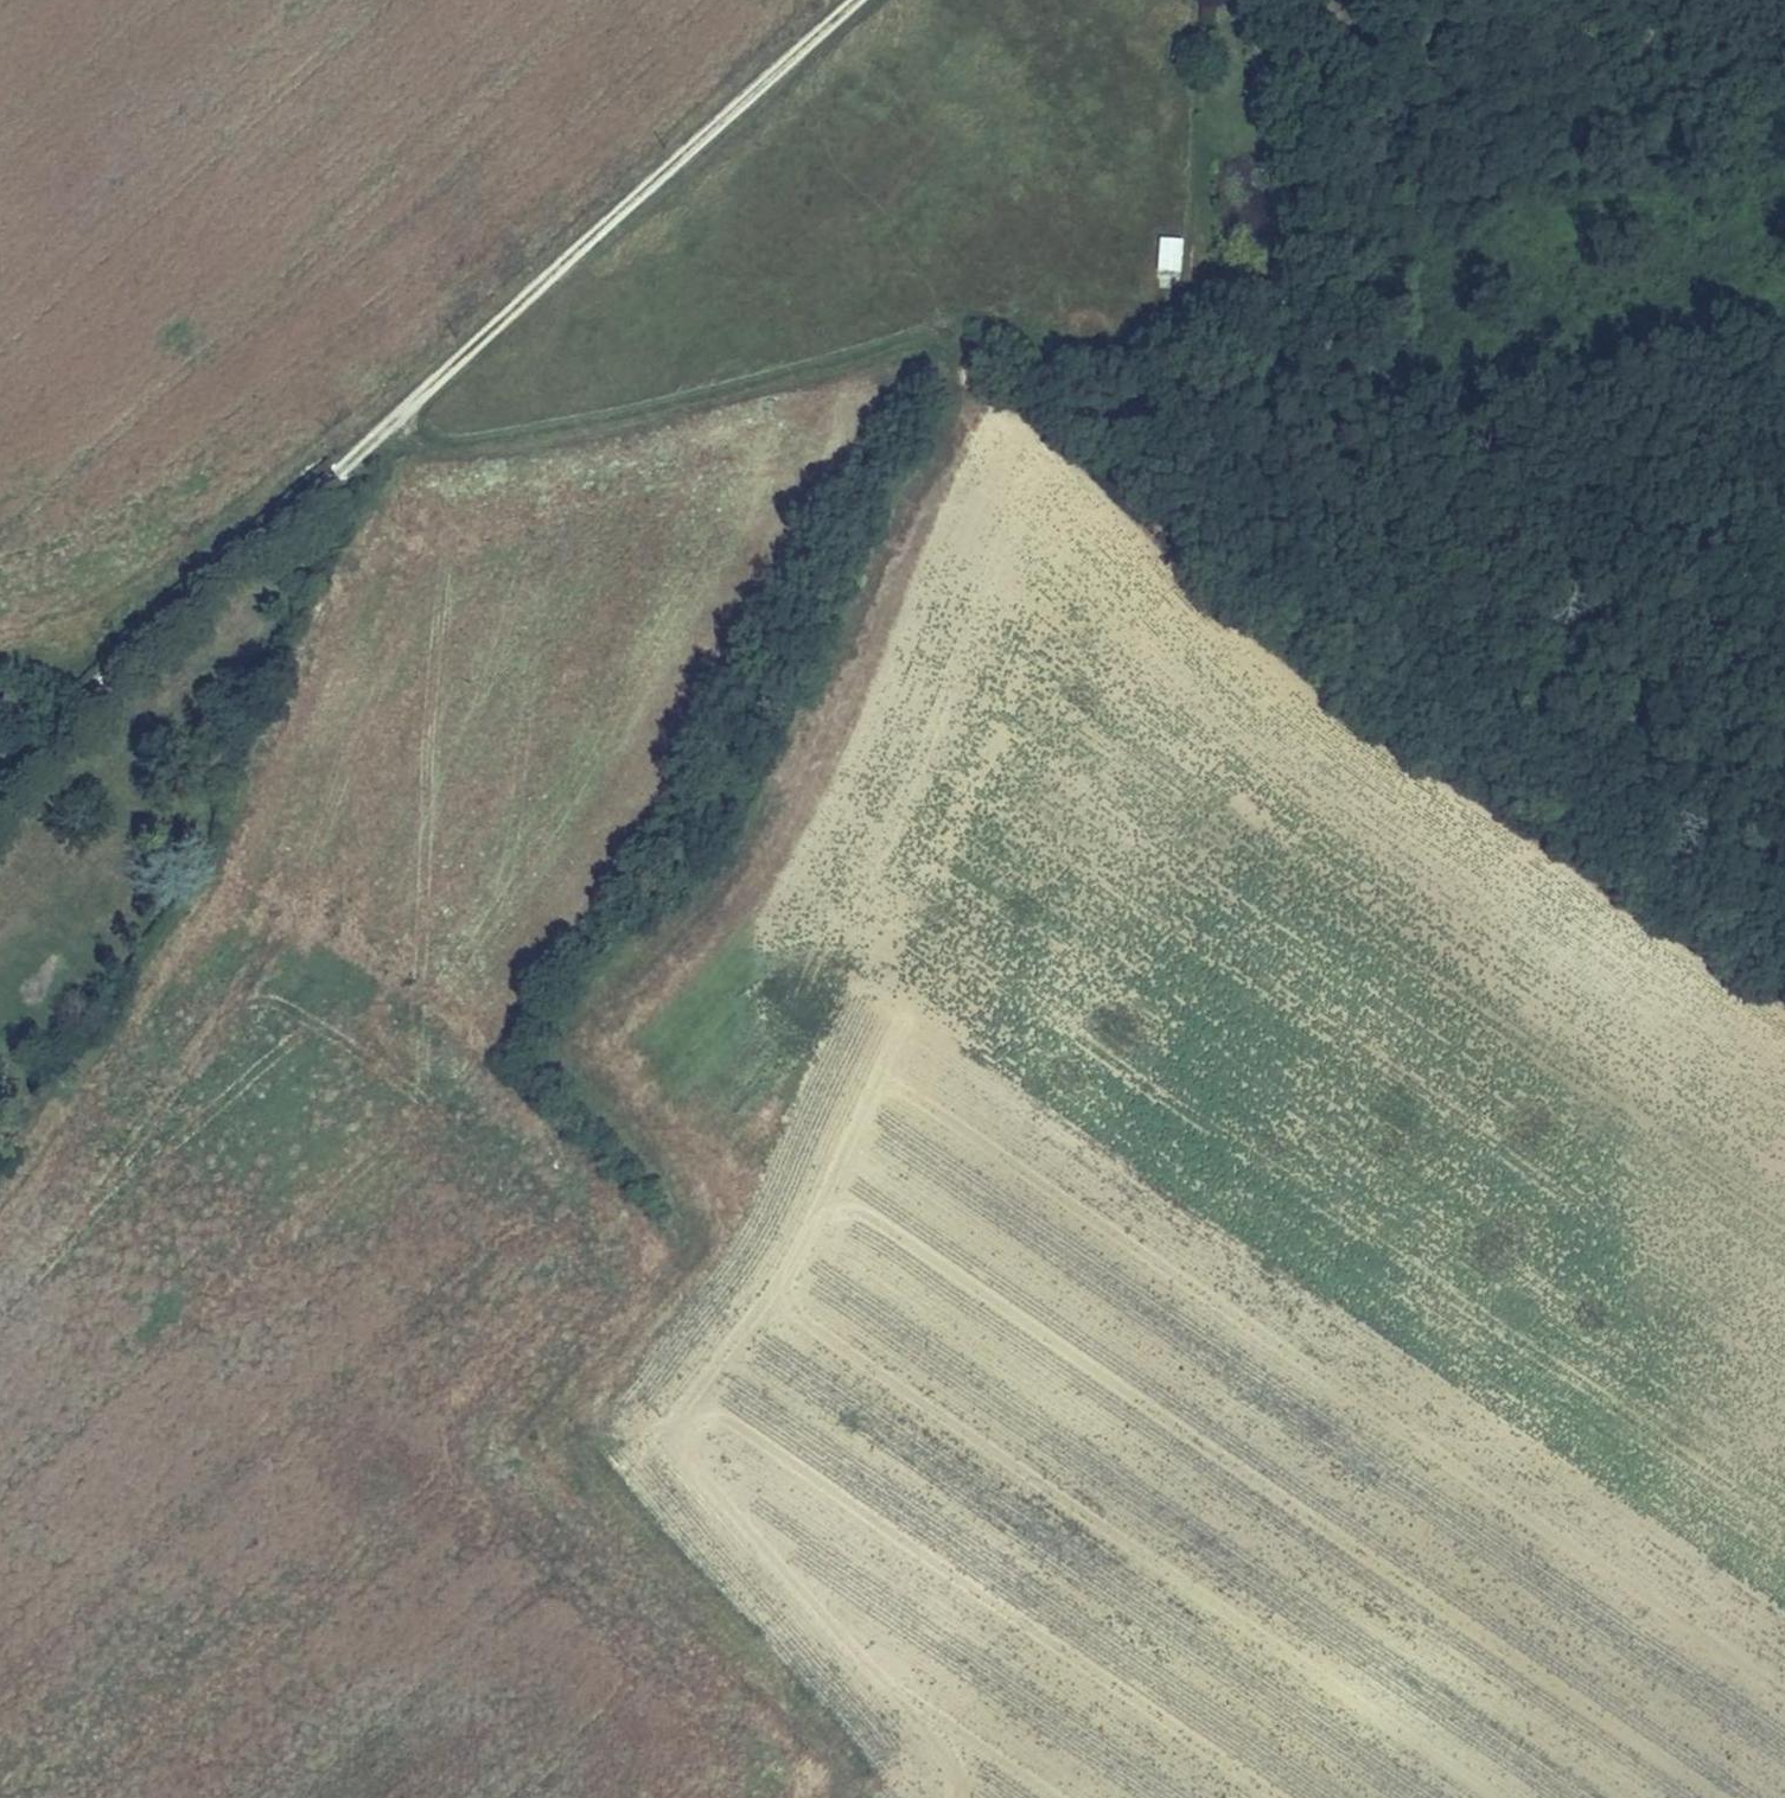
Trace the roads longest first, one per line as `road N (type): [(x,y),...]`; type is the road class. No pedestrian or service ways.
road 1 (track): [(863,0),(0,770)]

